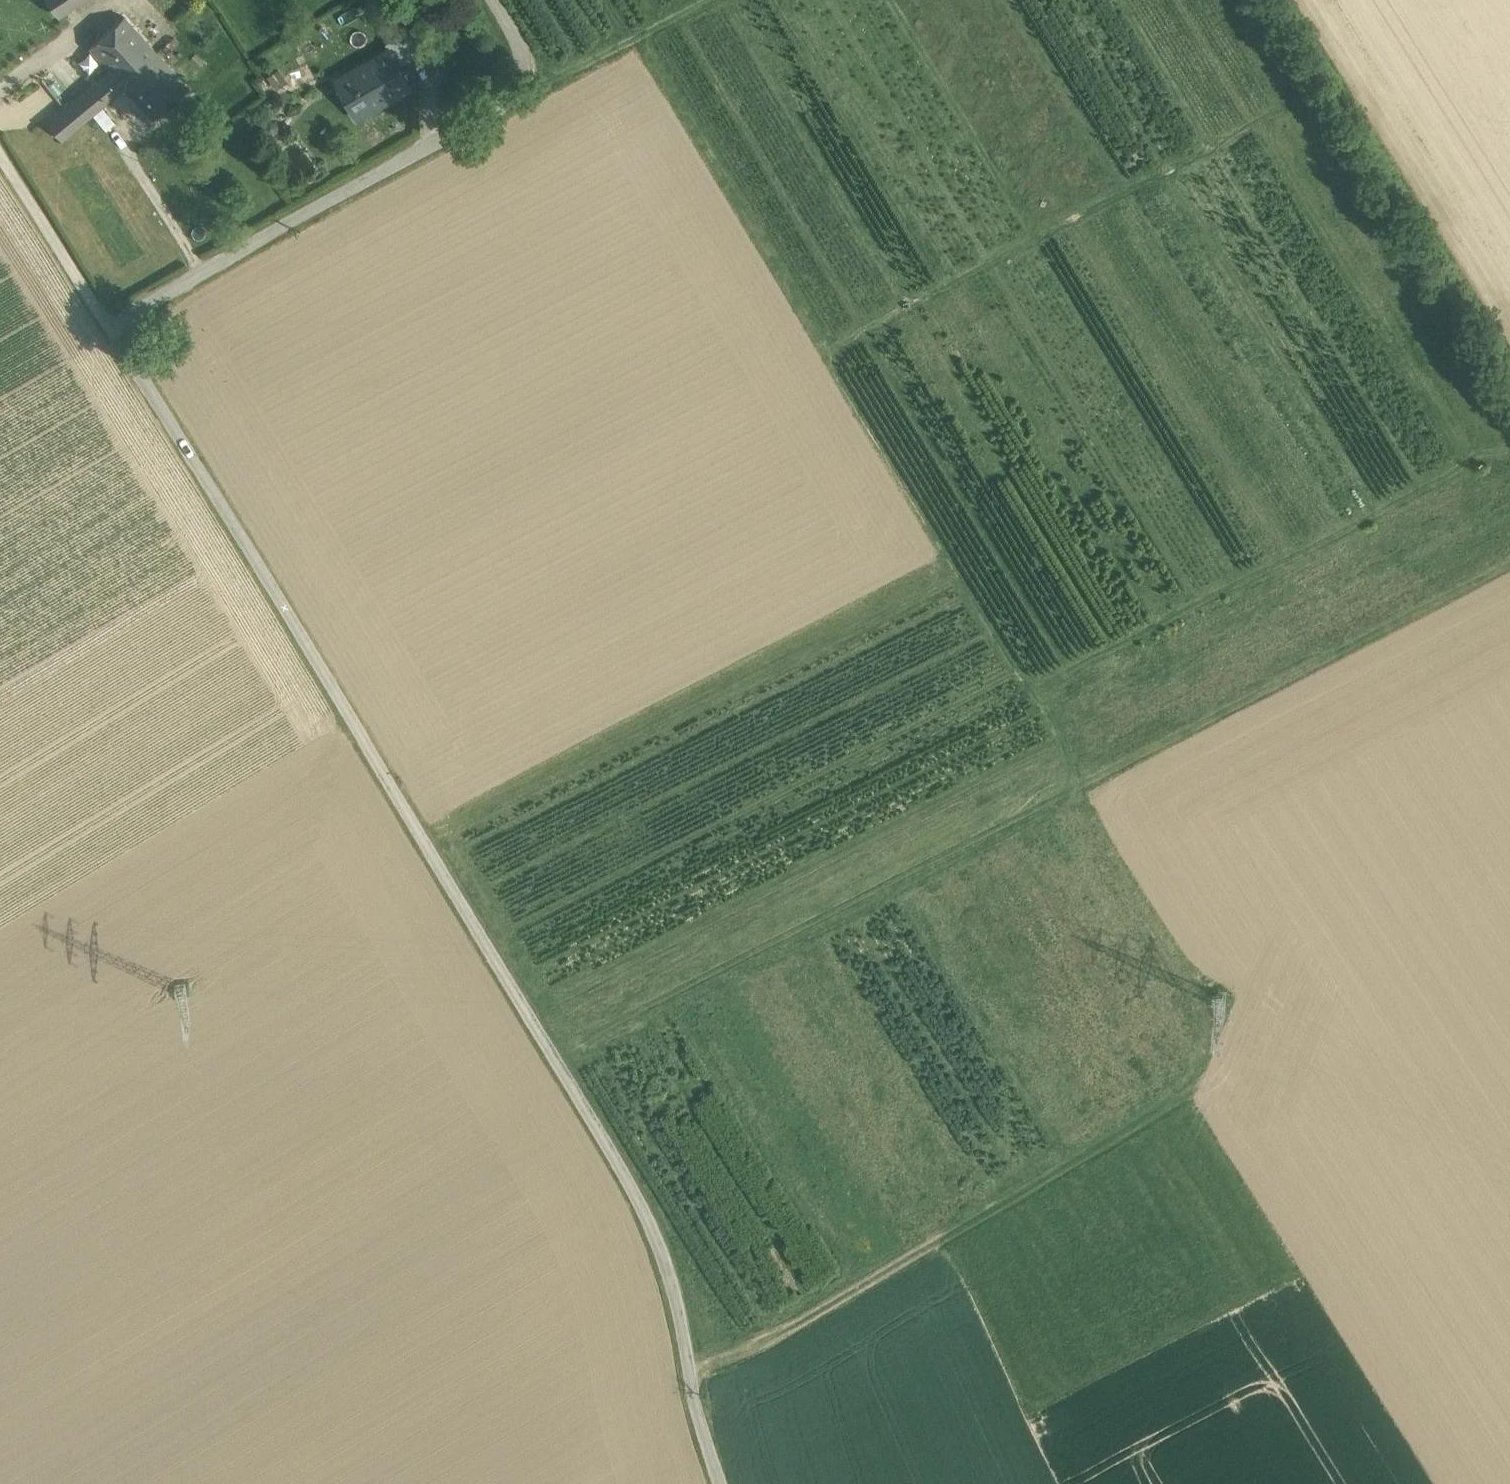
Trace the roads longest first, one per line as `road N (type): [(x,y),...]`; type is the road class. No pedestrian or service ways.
road 1 (unclassified): [(725,1483),(675,1291),(633,1186),(119,330),(523,94),(529,60),(492,0)]
road 2 (track): [(702,0),(523,94)]

